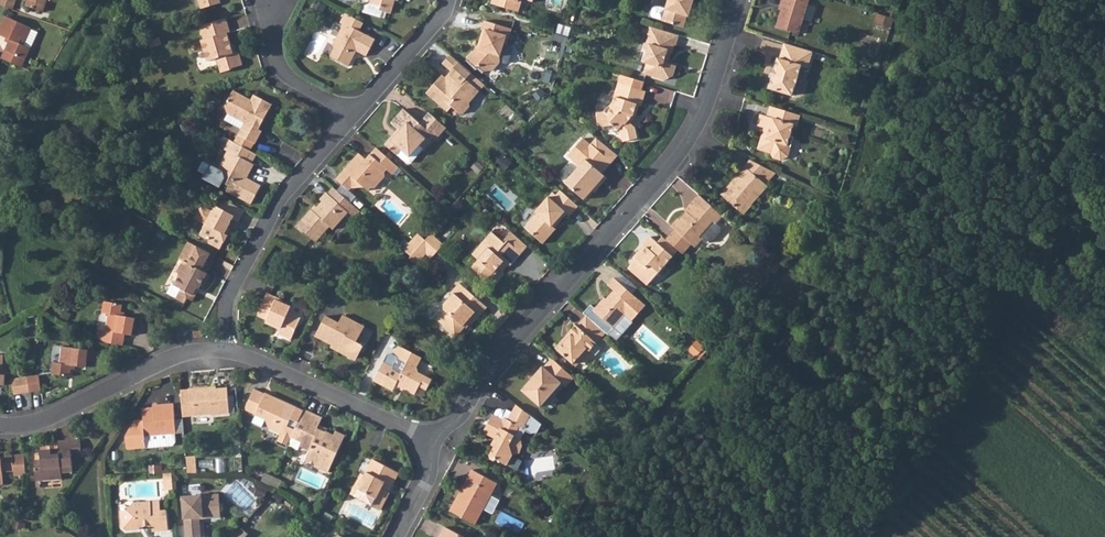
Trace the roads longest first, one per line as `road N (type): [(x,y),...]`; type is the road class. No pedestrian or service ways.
road 1 (residential): [(434,442),(682,145),(714,81),(737,0)]
road 2 (residential): [(224,351),(230,295),(286,202),(357,123)]
road 3 (residential): [(0,423),(25,425),(167,361),(224,351)]
road 4 (residential): [(224,351),(434,442)]
road 5 (residential): [(357,123),(283,77),(261,0)]
road 6 (residential): [(357,123),(448,17),(453,0)]

